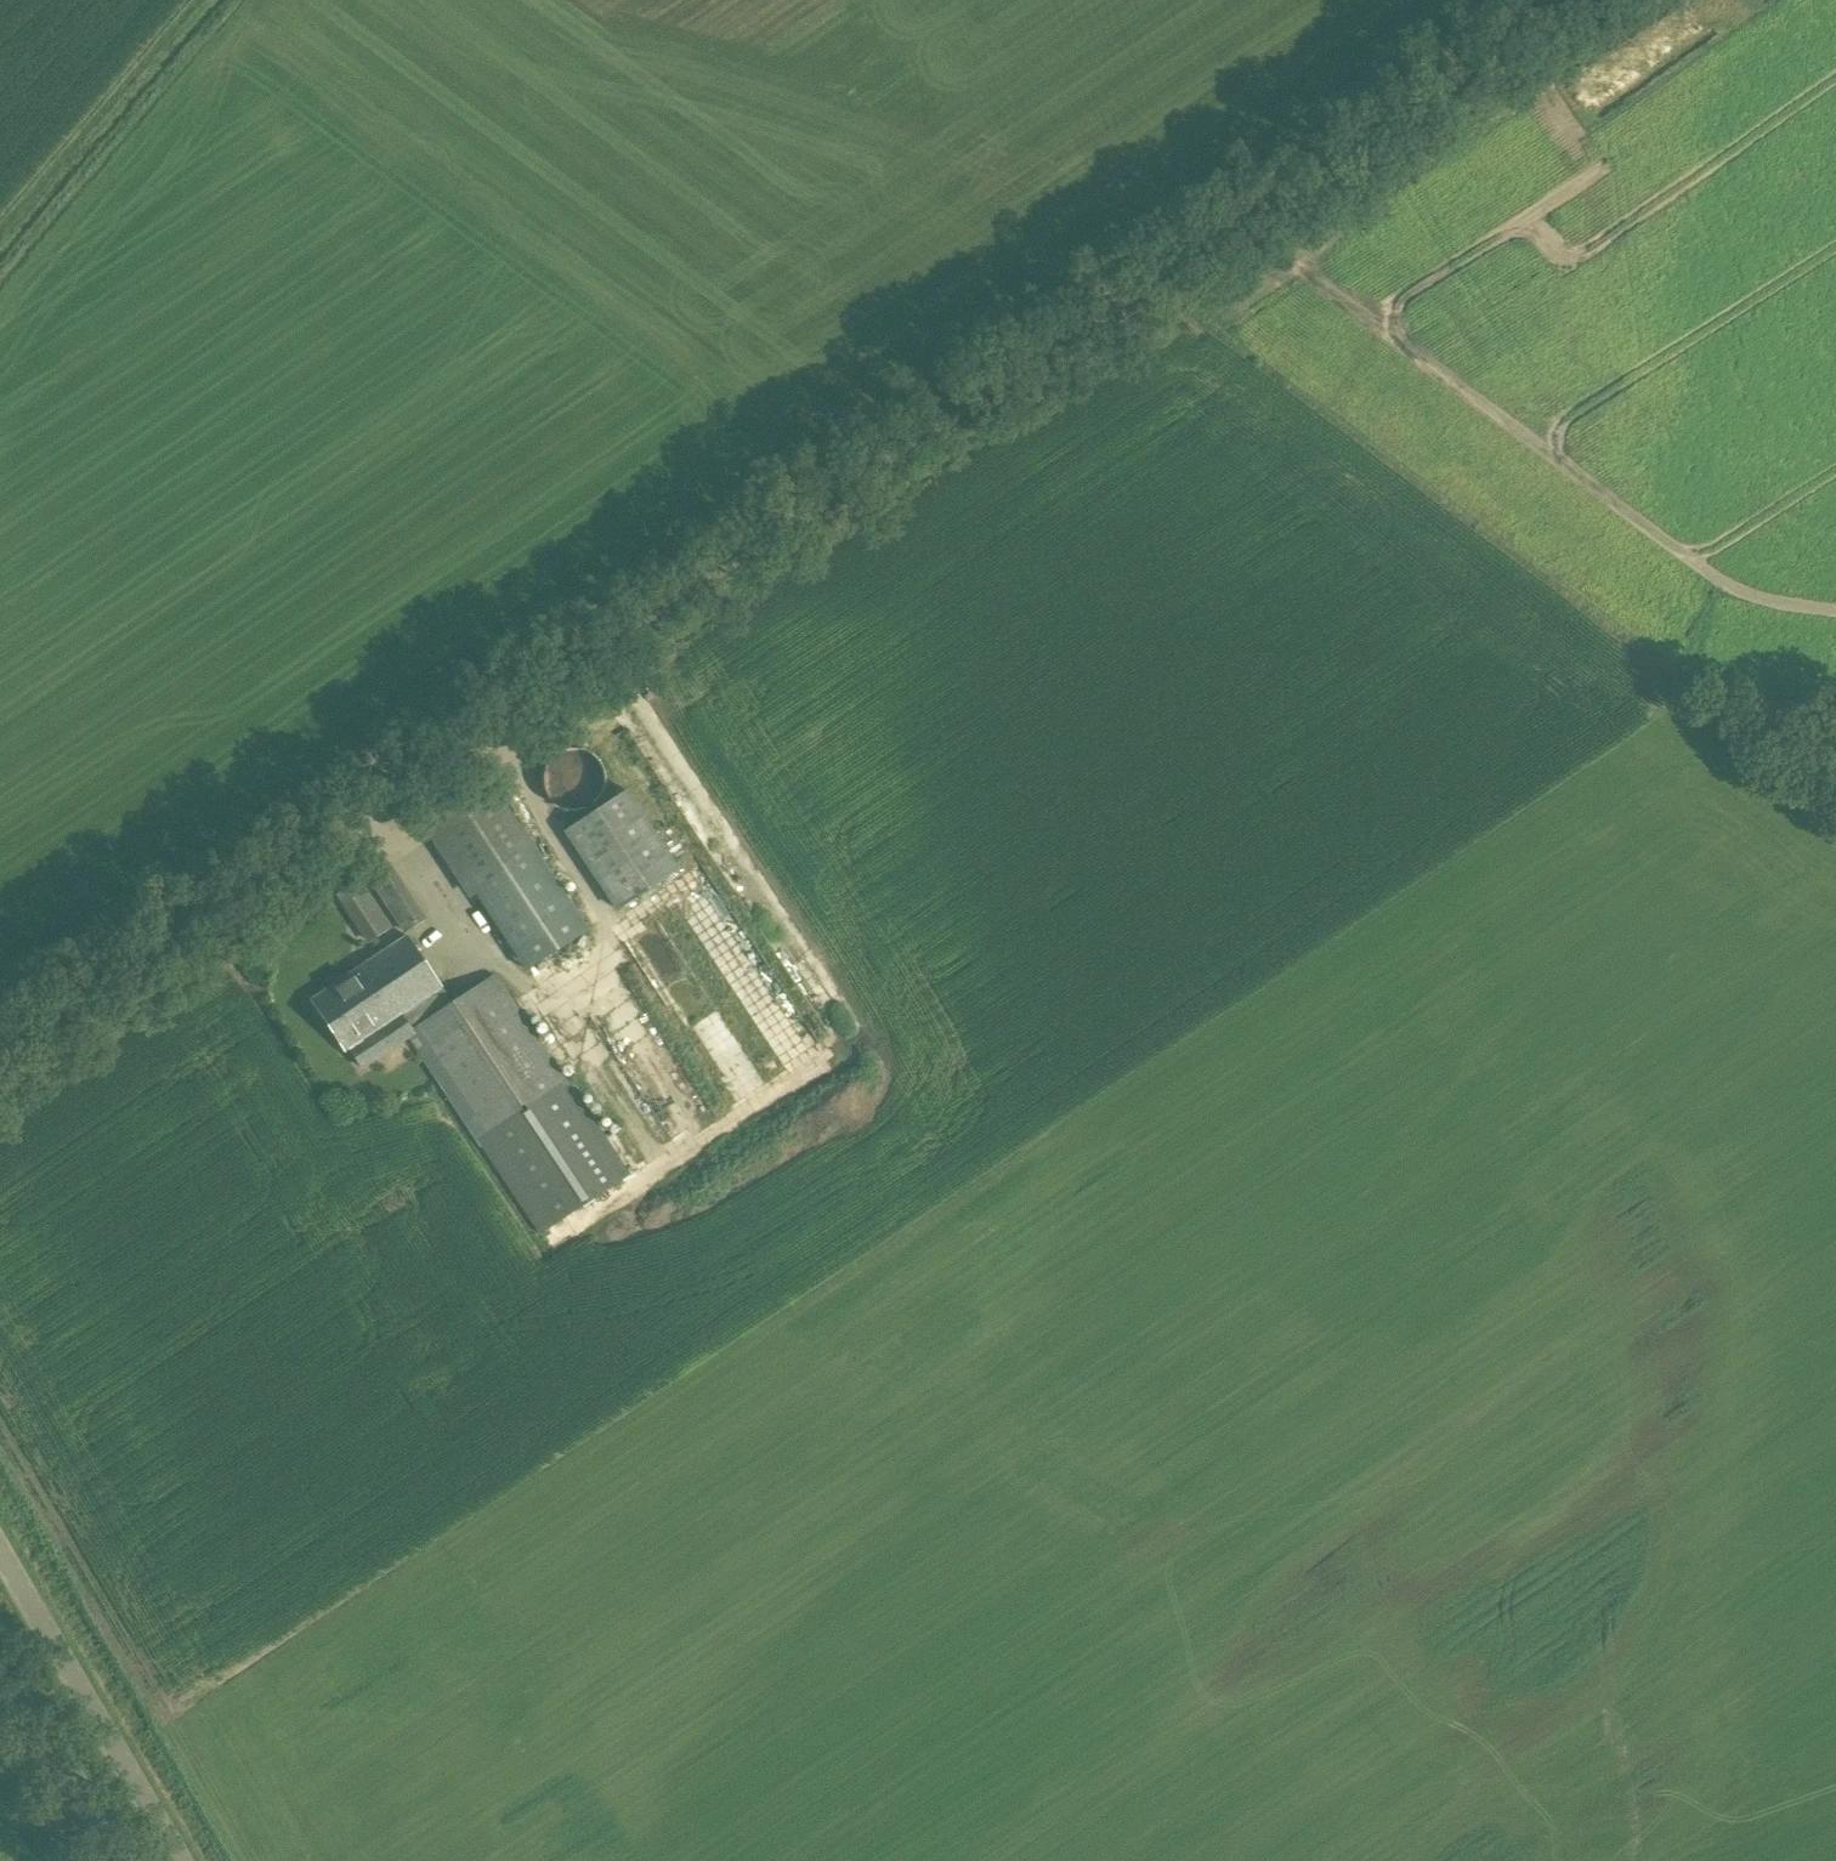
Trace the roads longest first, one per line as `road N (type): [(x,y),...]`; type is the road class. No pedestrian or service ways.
road 1 (unclassified): [(0,1053),(1569,0)]
road 2 (unclassified): [(177,1860),(0,1558)]
road 3 (primary): [(115,1860),(0,1662)]

